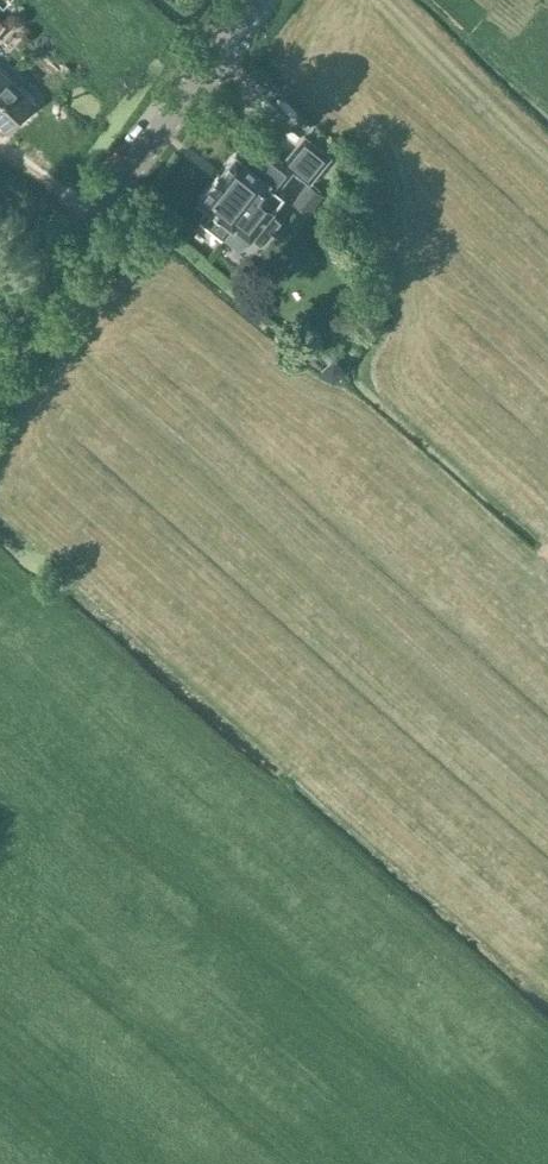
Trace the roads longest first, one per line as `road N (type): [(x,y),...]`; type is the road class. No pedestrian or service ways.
road 1 (tertiary): [(0,352),(254,0)]

